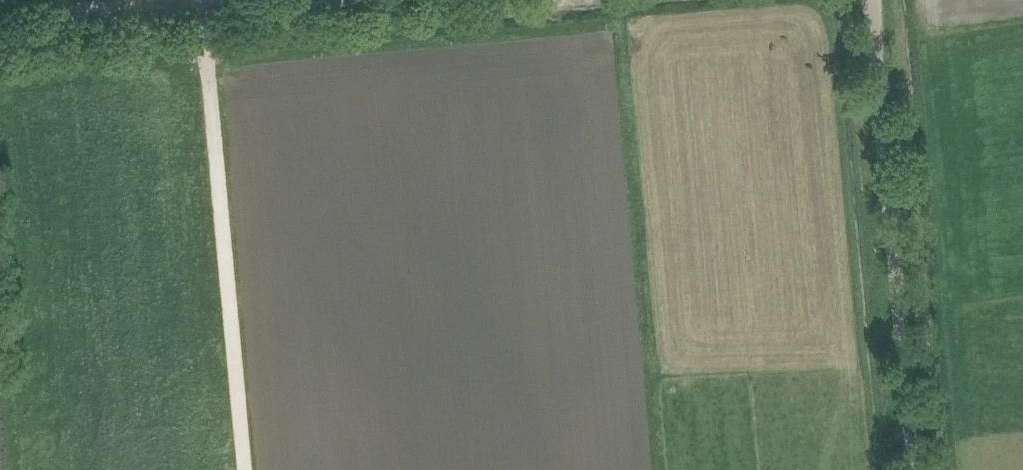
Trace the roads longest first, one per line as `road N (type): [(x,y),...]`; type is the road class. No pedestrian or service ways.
road 1 (unclassified): [(912,469),(870,0)]
road 2 (unclassified): [(0,31),(321,0)]

